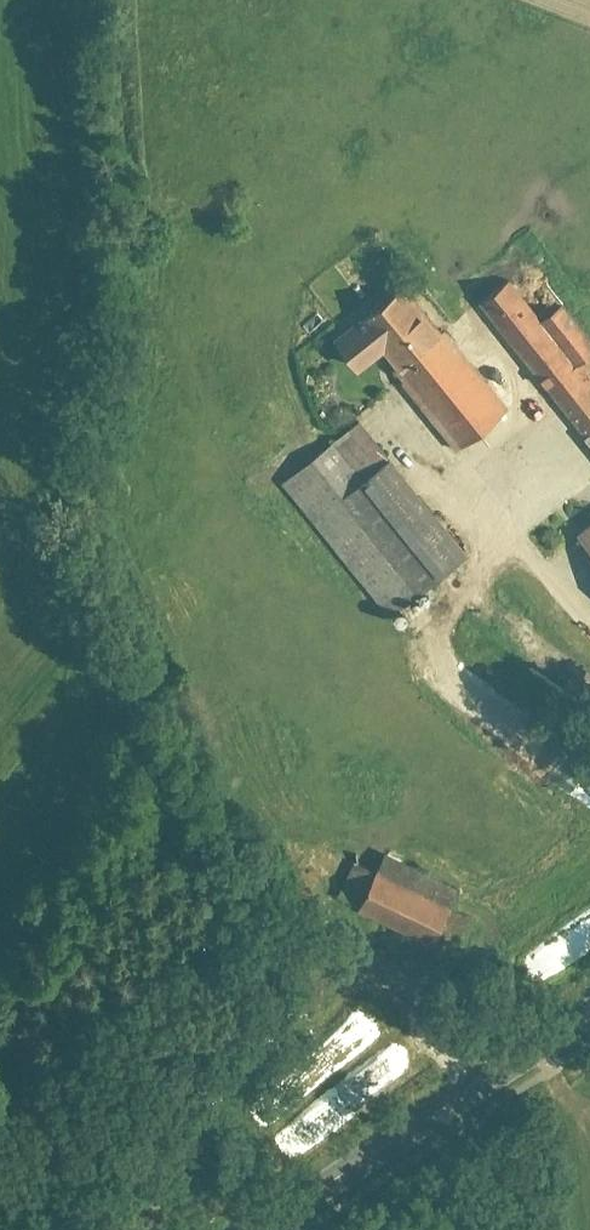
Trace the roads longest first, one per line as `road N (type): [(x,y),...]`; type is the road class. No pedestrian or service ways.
road 1 (tertiary): [(271,1229),(589,1019)]
road 2 (track): [(0,1119),(82,1229)]

